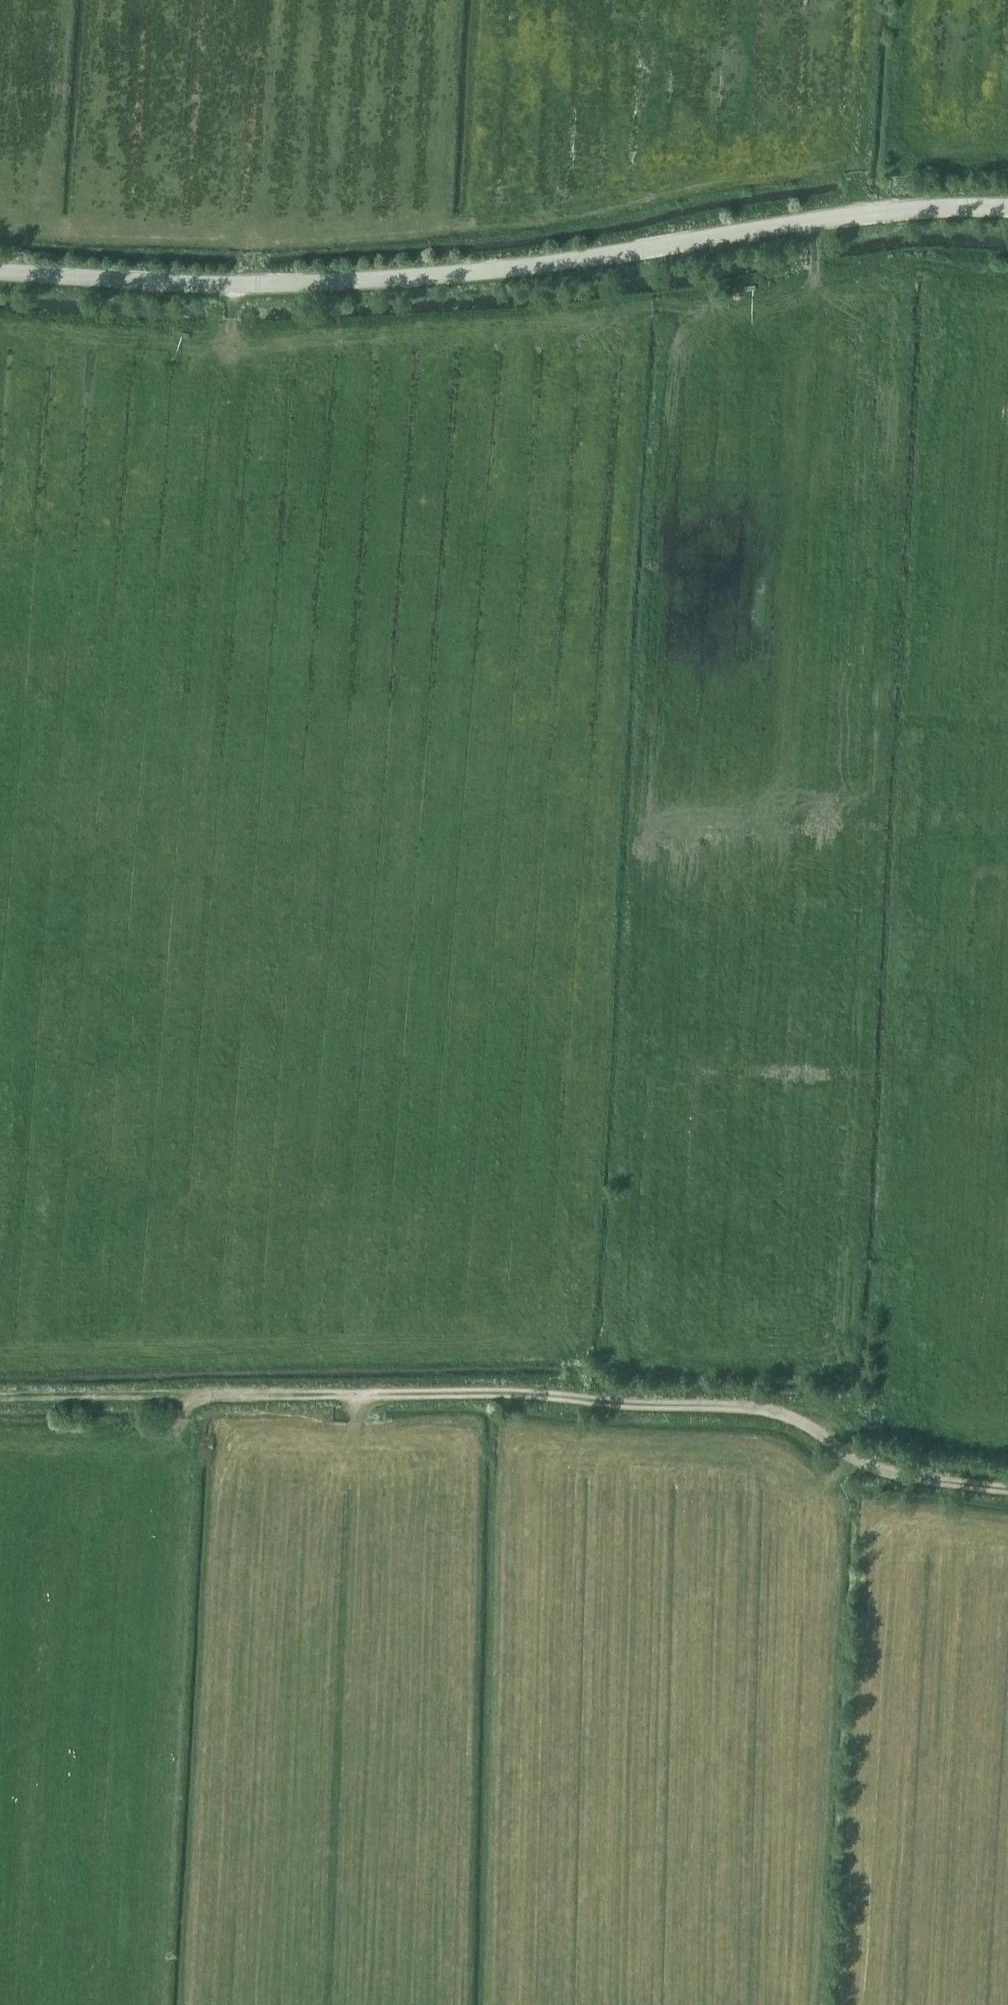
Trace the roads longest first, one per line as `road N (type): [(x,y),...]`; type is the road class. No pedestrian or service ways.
road 1 (track): [(1007,1484),(885,1468),(770,1405),(503,1392),(0,1398)]
road 2 (unclassified): [(0,270),(322,281),(567,259),(913,206),(1007,205)]

